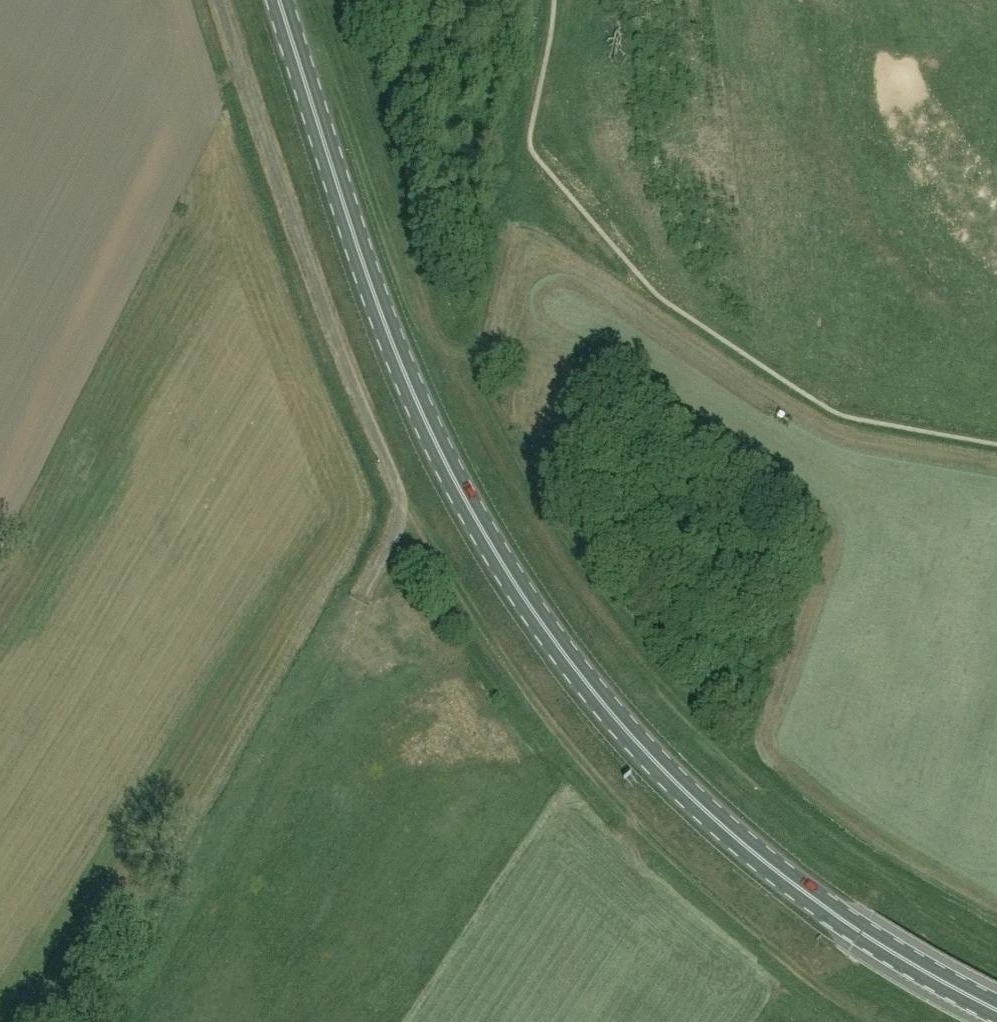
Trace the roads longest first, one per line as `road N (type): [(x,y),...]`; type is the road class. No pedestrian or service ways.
road 1 (primary): [(996,1012),(859,933),(707,814),(642,751),(540,624),(425,434),(275,0)]
road 2 (unclassified): [(365,595),(399,521),(397,483),(218,0)]

